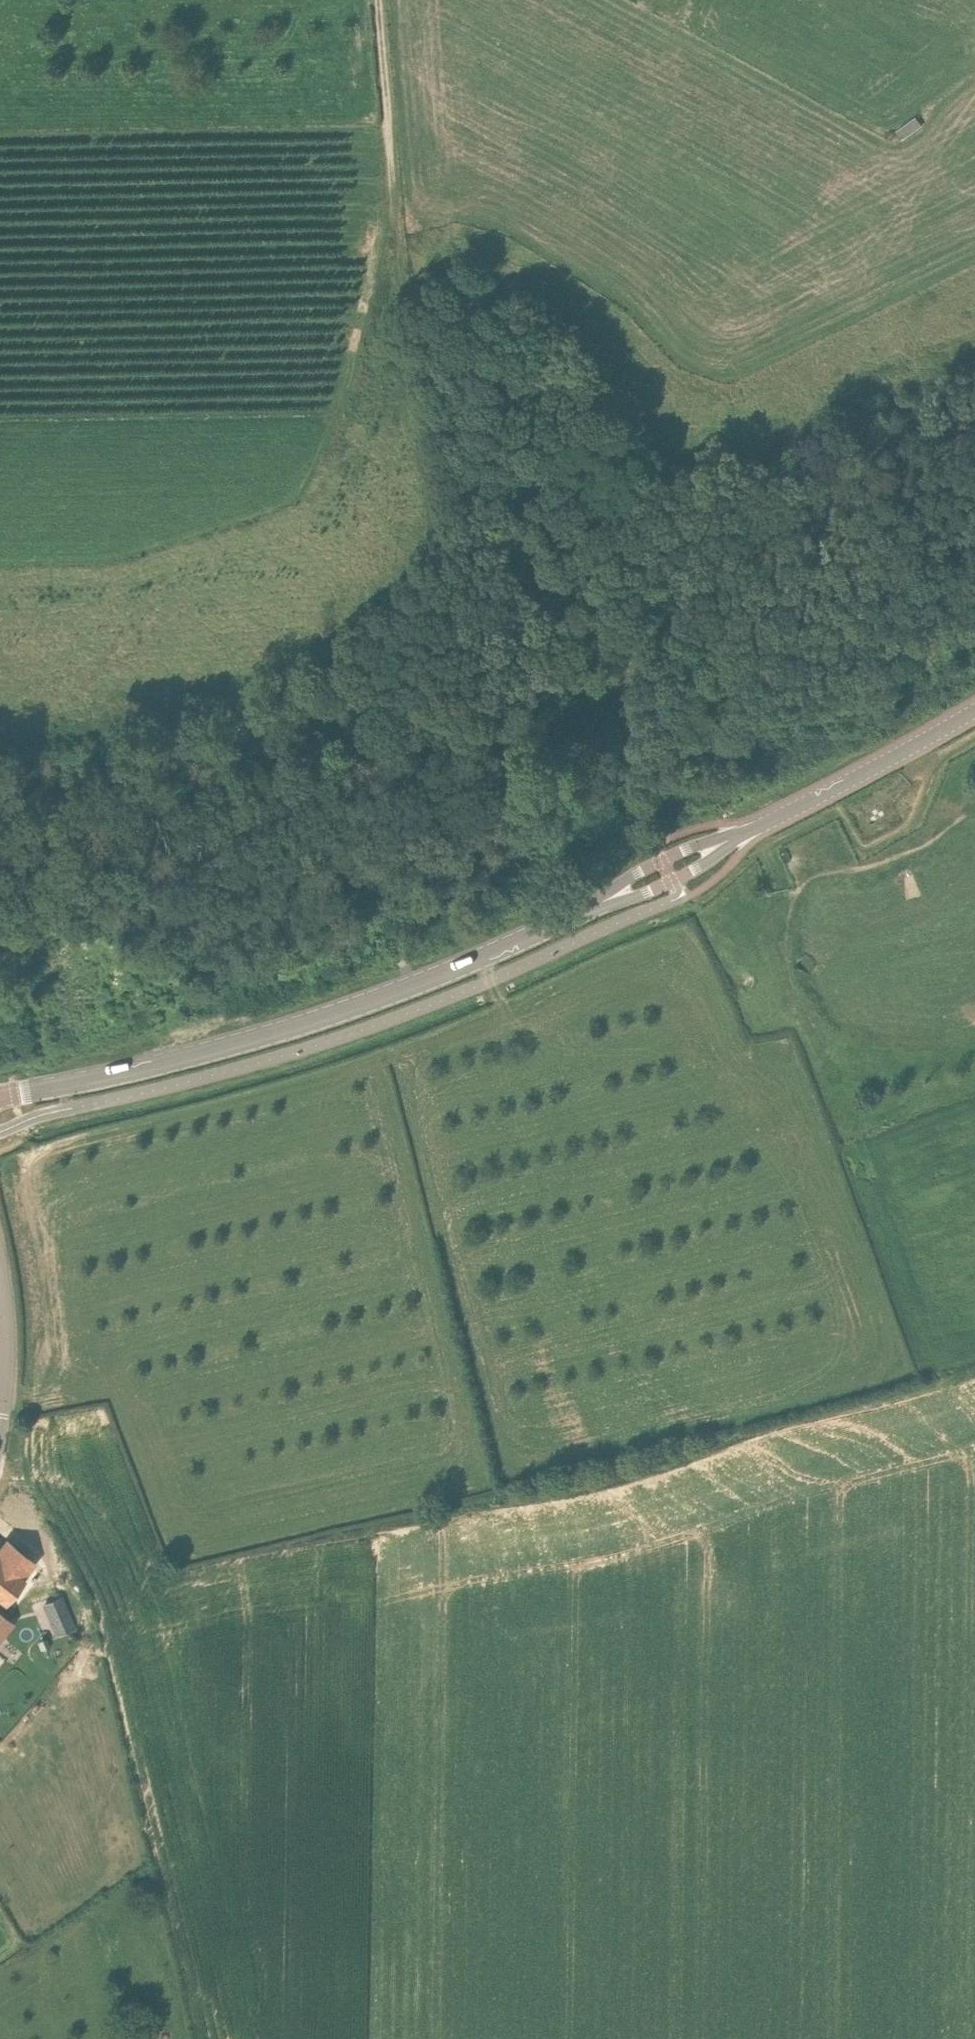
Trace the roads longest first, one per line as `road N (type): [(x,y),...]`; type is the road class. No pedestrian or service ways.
road 1 (tertiary): [(0,1096),(158,1065),(348,1009),(608,900)]
road 2 (tertiary): [(732,840),(974,711)]
road 3 (track): [(378,0),(401,272)]
road 4 (tertiary): [(732,840),(658,863),(608,900)]
road 5 (tertiary): [(608,900),(674,879),(732,840)]
road 6 (tertiary): [(0,1417),(6,1353),(0,1280)]

